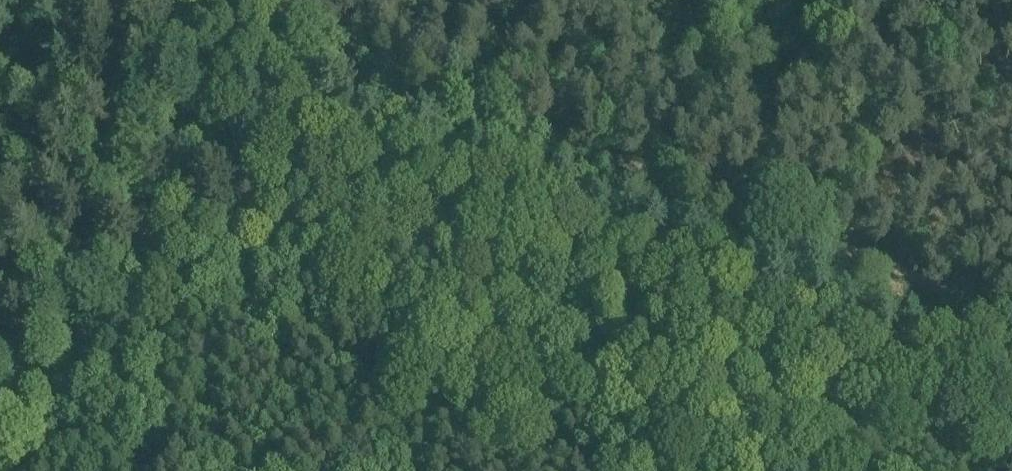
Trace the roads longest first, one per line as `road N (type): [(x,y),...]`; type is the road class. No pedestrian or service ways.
road 1 (track): [(1011,356),(85,0)]

